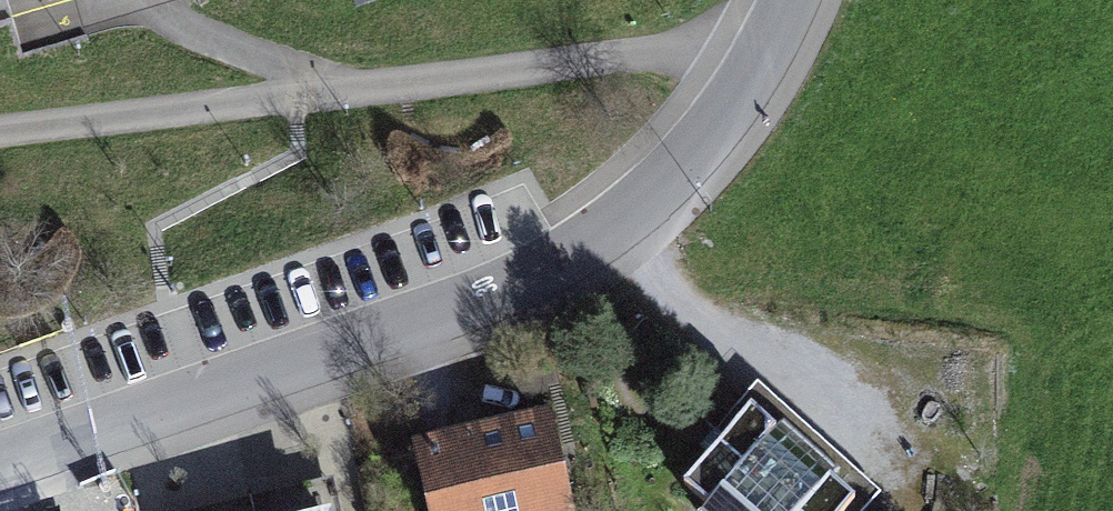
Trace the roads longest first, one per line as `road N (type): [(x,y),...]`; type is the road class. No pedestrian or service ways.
road 1 (residential): [(793,0),(780,48),(593,263),(0,464)]
road 2 (track): [(780,48),(626,49),(0,123)]

